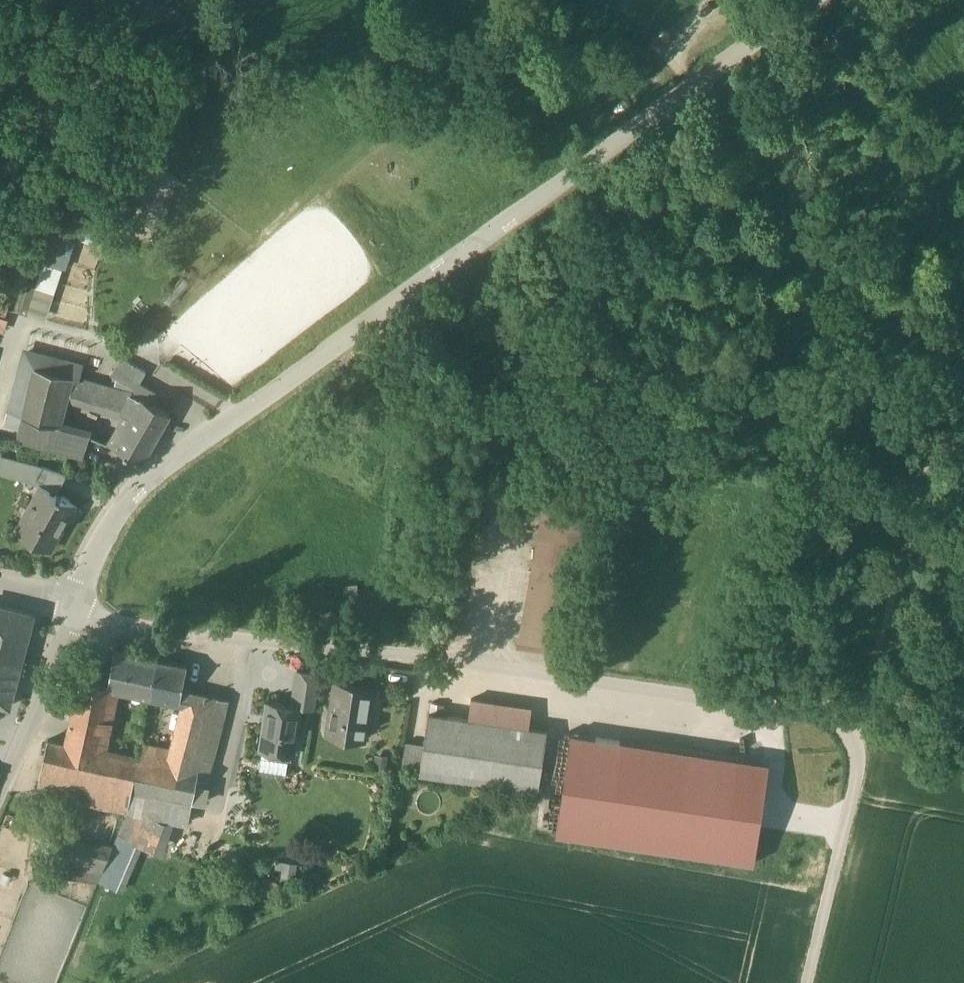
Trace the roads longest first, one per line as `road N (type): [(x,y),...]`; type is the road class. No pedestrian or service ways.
road 1 (residential): [(807,0),(144,483),(94,560),(77,608)]
road 2 (residential): [(77,608),(165,631),(452,659),(603,684)]
road 3 (track): [(855,734),(963,336)]
road 4 (track): [(603,684),(812,710),(855,734)]
road 5 (track): [(855,734),(857,773),(808,982)]
road 6 (residential): [(77,608),(0,798)]

